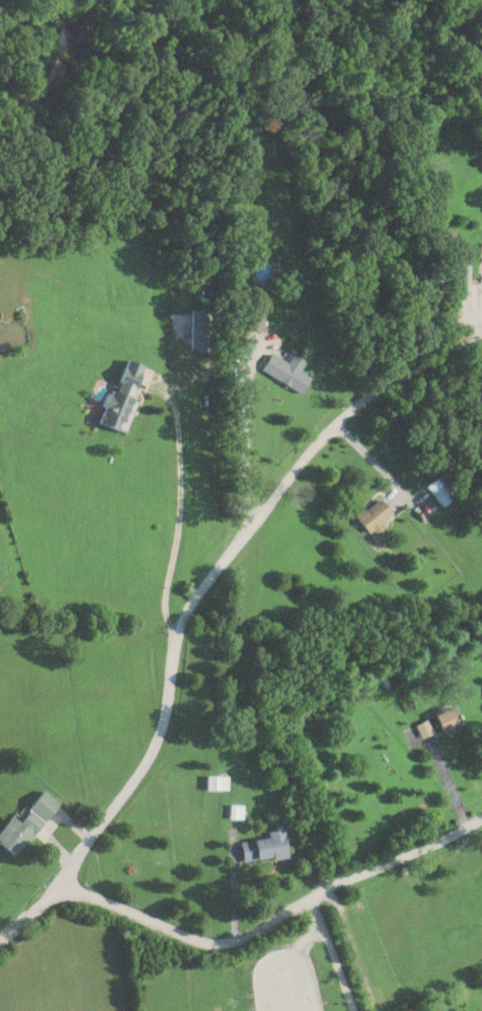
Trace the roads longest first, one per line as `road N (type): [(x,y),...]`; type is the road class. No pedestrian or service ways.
road 1 (residential): [(0,937),(61,882),(158,746),(174,633),(193,594),(353,409),(481,338)]
road 2 (residential): [(61,882),(197,939),(226,942),(250,935),(323,885),(481,816)]
road 3 (residential): [(306,897),(352,1010)]

